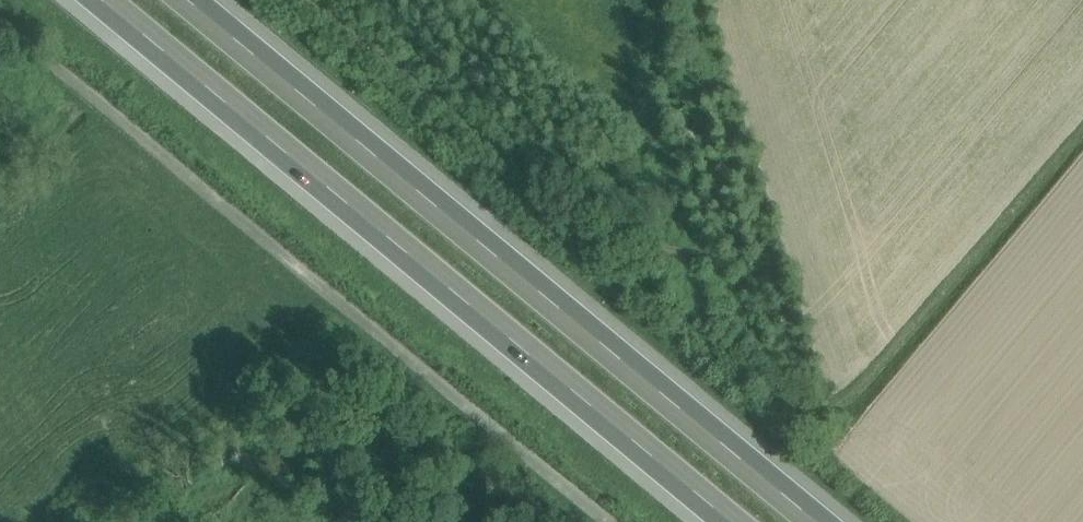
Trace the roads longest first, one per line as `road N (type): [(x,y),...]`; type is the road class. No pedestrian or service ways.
road 1 (motorway): [(831,521),(198,0)]
road 2 (motorway): [(117,0),(748,521)]
road 3 (track): [(622,521),(122,123),(0,15)]

